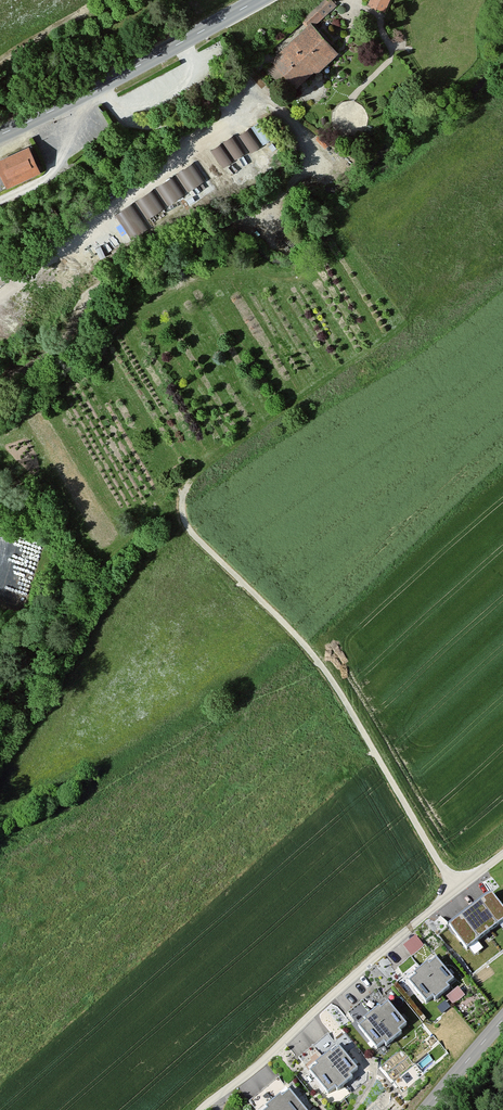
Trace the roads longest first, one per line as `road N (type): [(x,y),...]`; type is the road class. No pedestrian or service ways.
road 1 (track): [(196,475),(183,505),(187,521),(313,653),(456,890)]
road 2 (residential): [(202,1109),(502,854)]
road 3 (tertiary): [(0,135),(258,0)]

